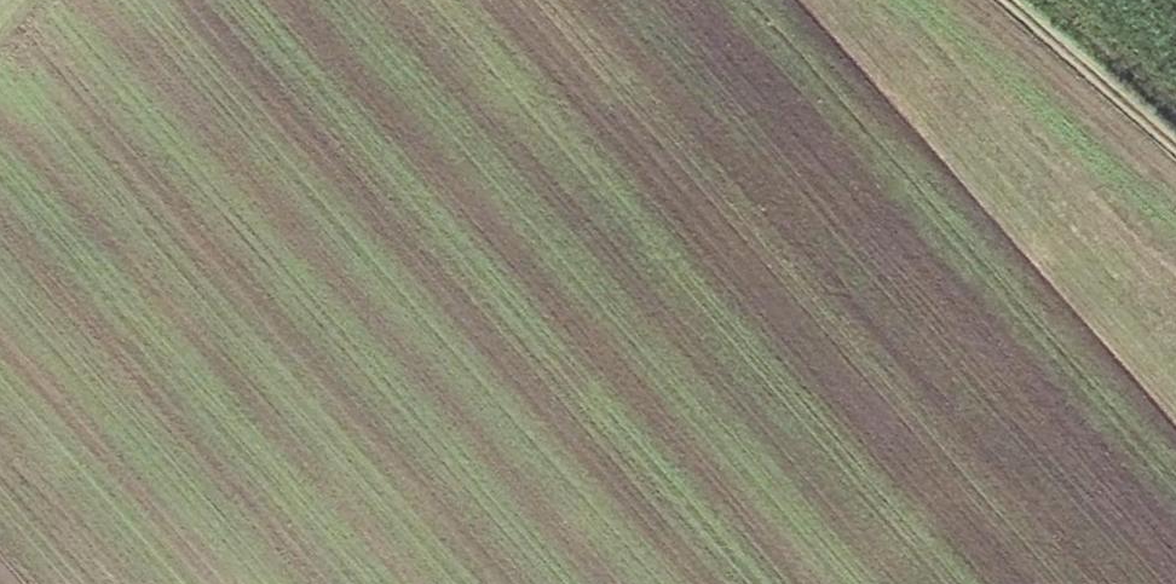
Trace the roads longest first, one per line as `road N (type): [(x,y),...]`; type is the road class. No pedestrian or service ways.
road 1 (track): [(1007,0),(1175,144)]

